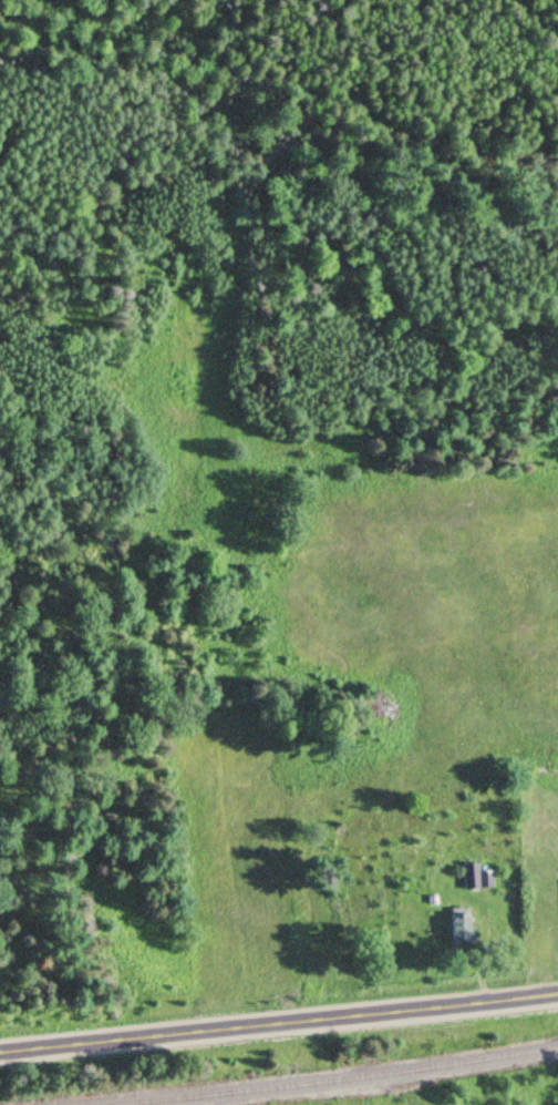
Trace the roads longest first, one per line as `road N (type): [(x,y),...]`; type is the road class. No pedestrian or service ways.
road 1 (secondary): [(557,995),(0,1053)]

